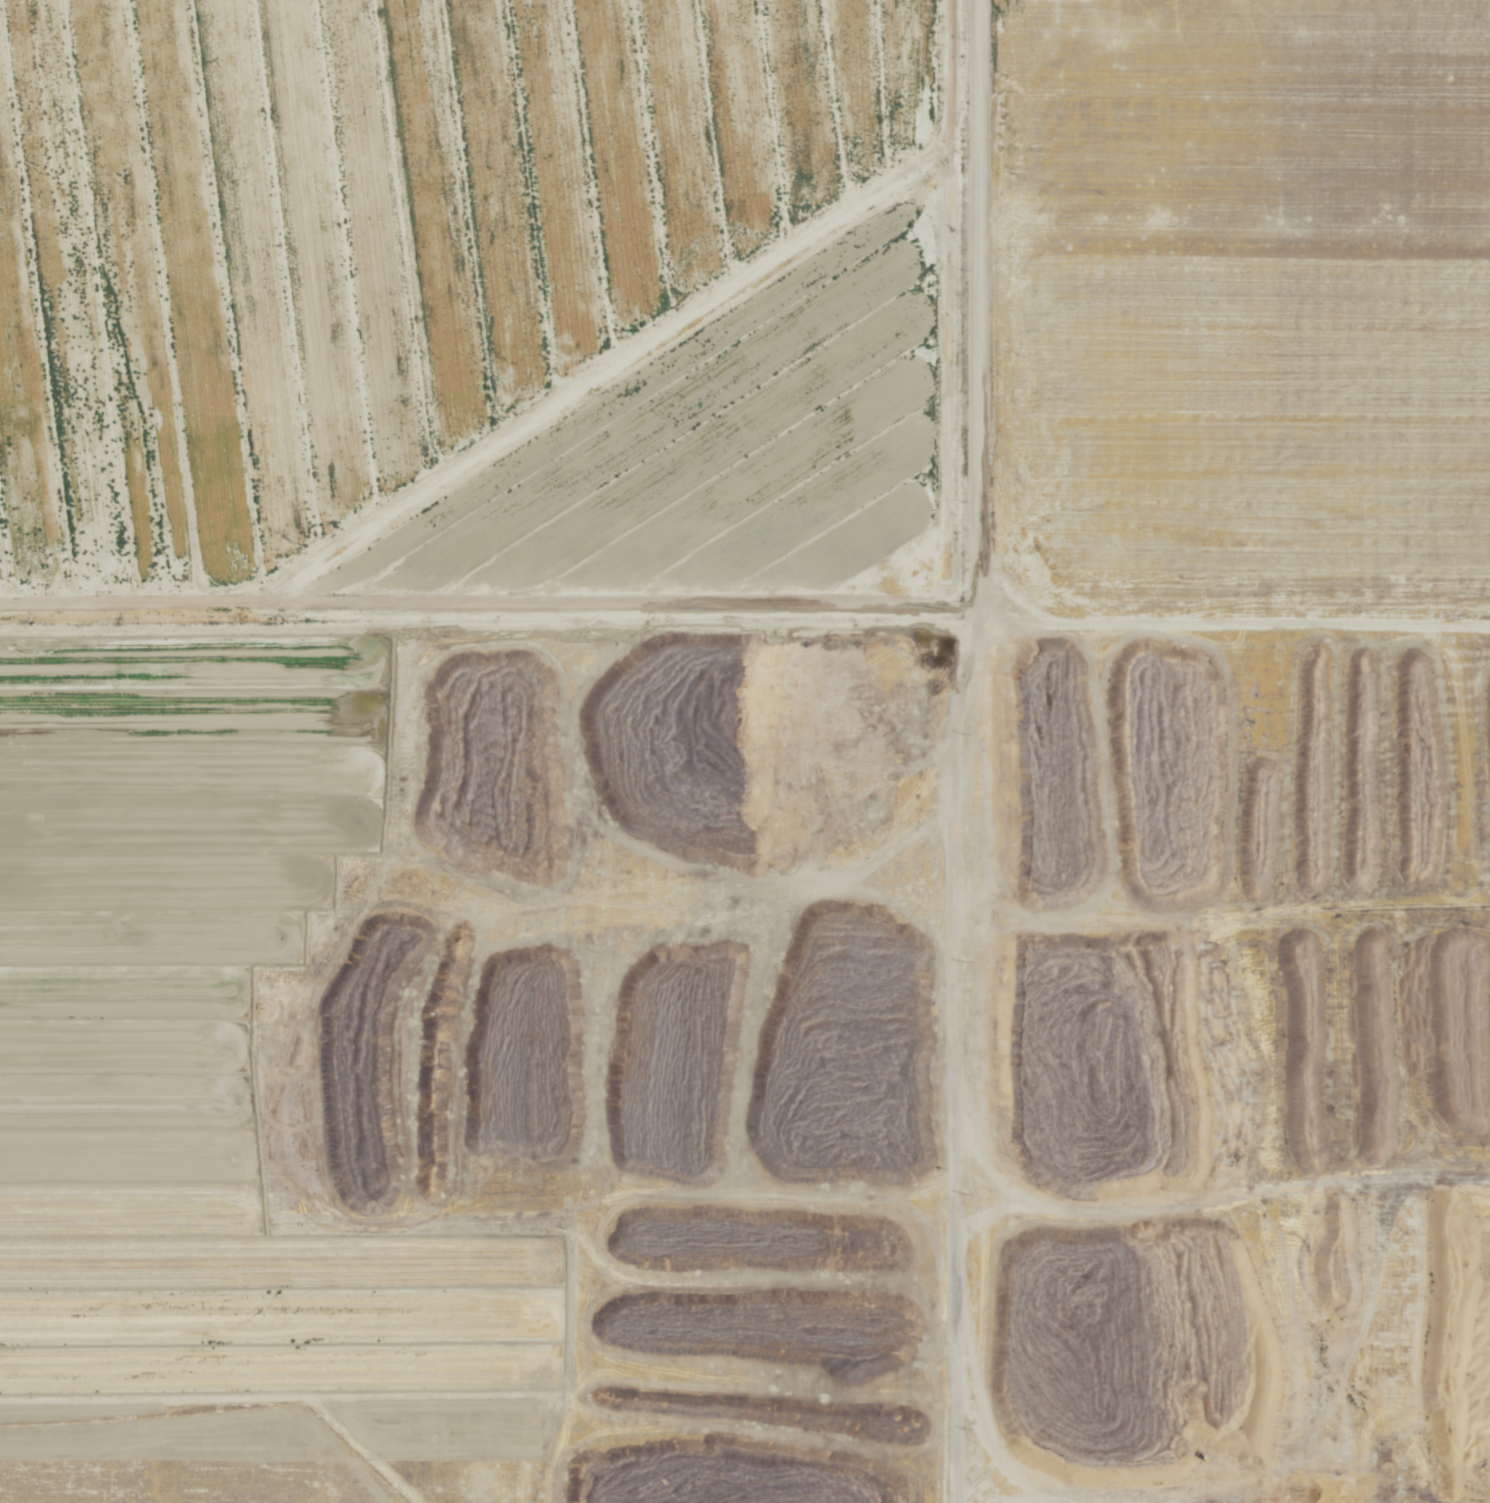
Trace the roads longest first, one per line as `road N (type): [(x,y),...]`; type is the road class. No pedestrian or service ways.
road 1 (track): [(1489,617),(0,610)]

